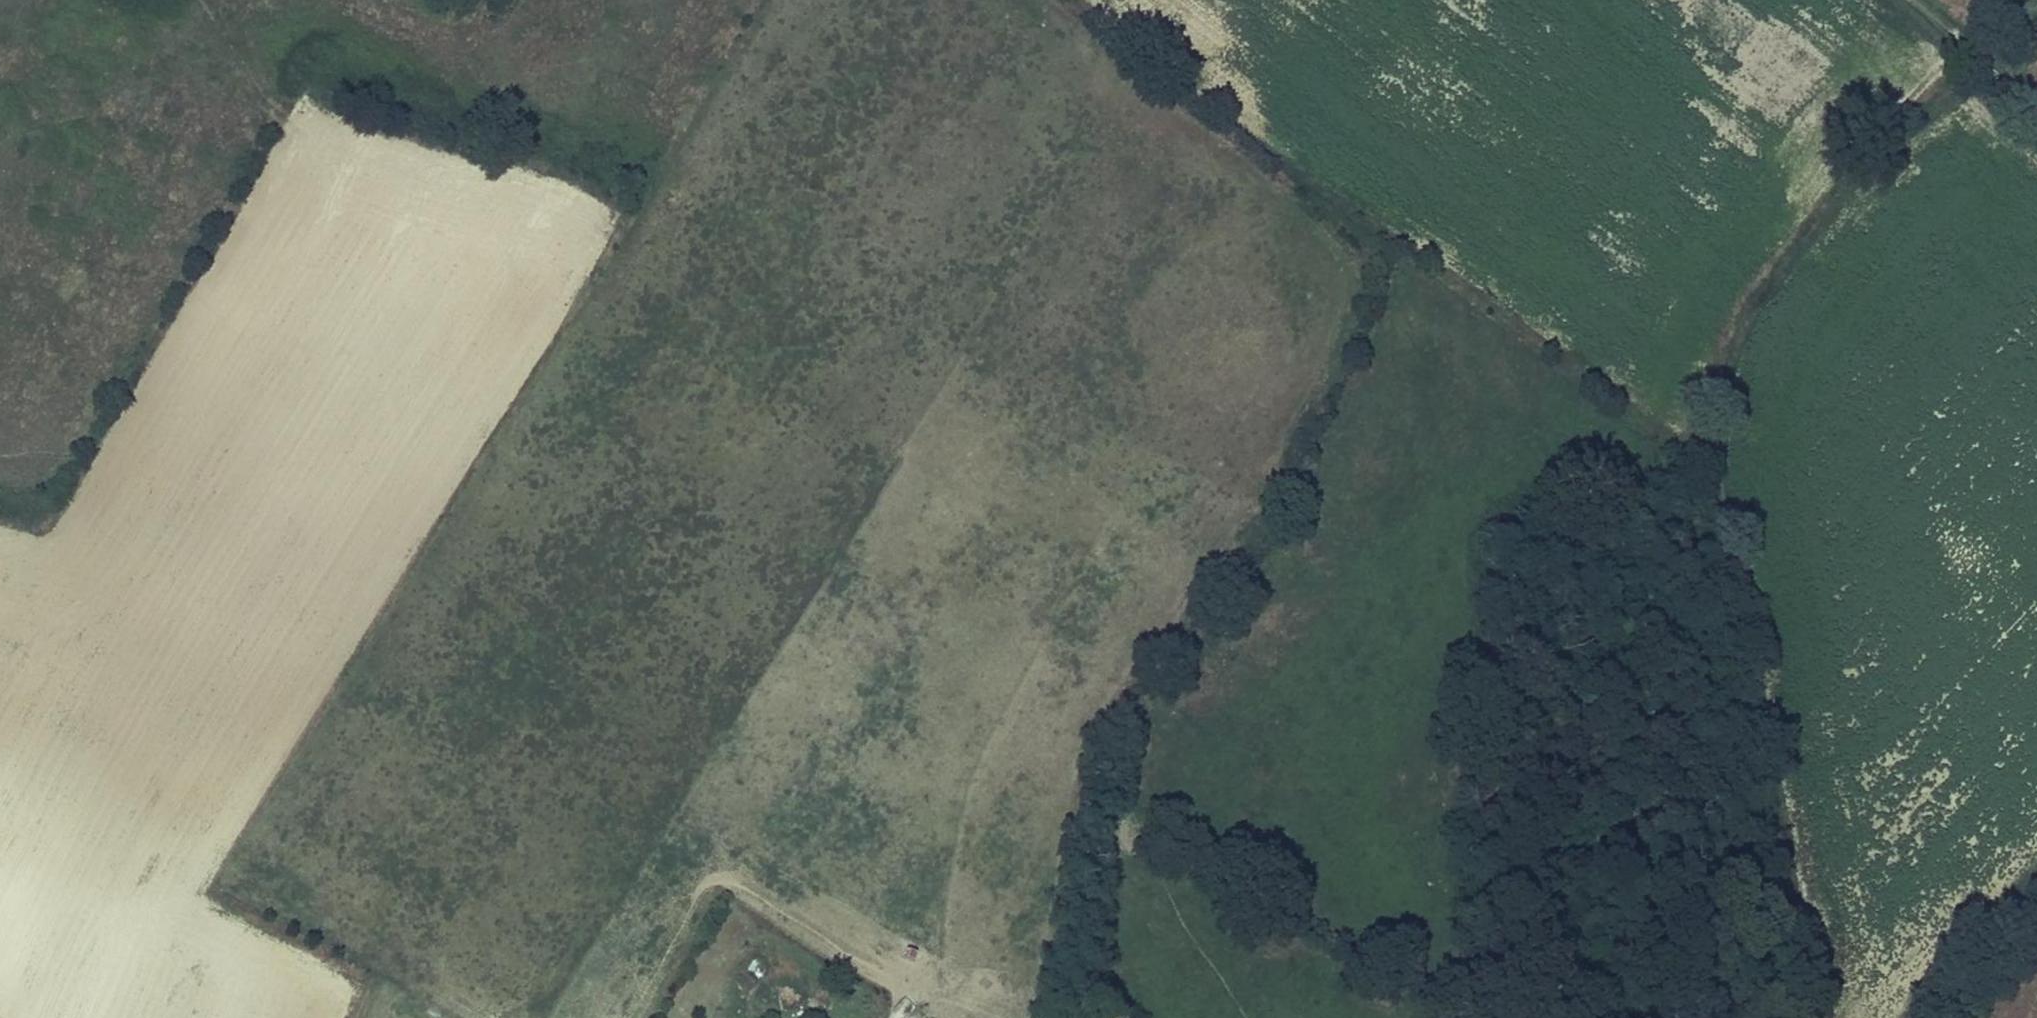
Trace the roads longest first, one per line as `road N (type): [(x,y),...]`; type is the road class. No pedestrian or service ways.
road 1 (track): [(1934,1017),(2036,893)]
road 2 (track): [(1929,0),(2036,95)]

